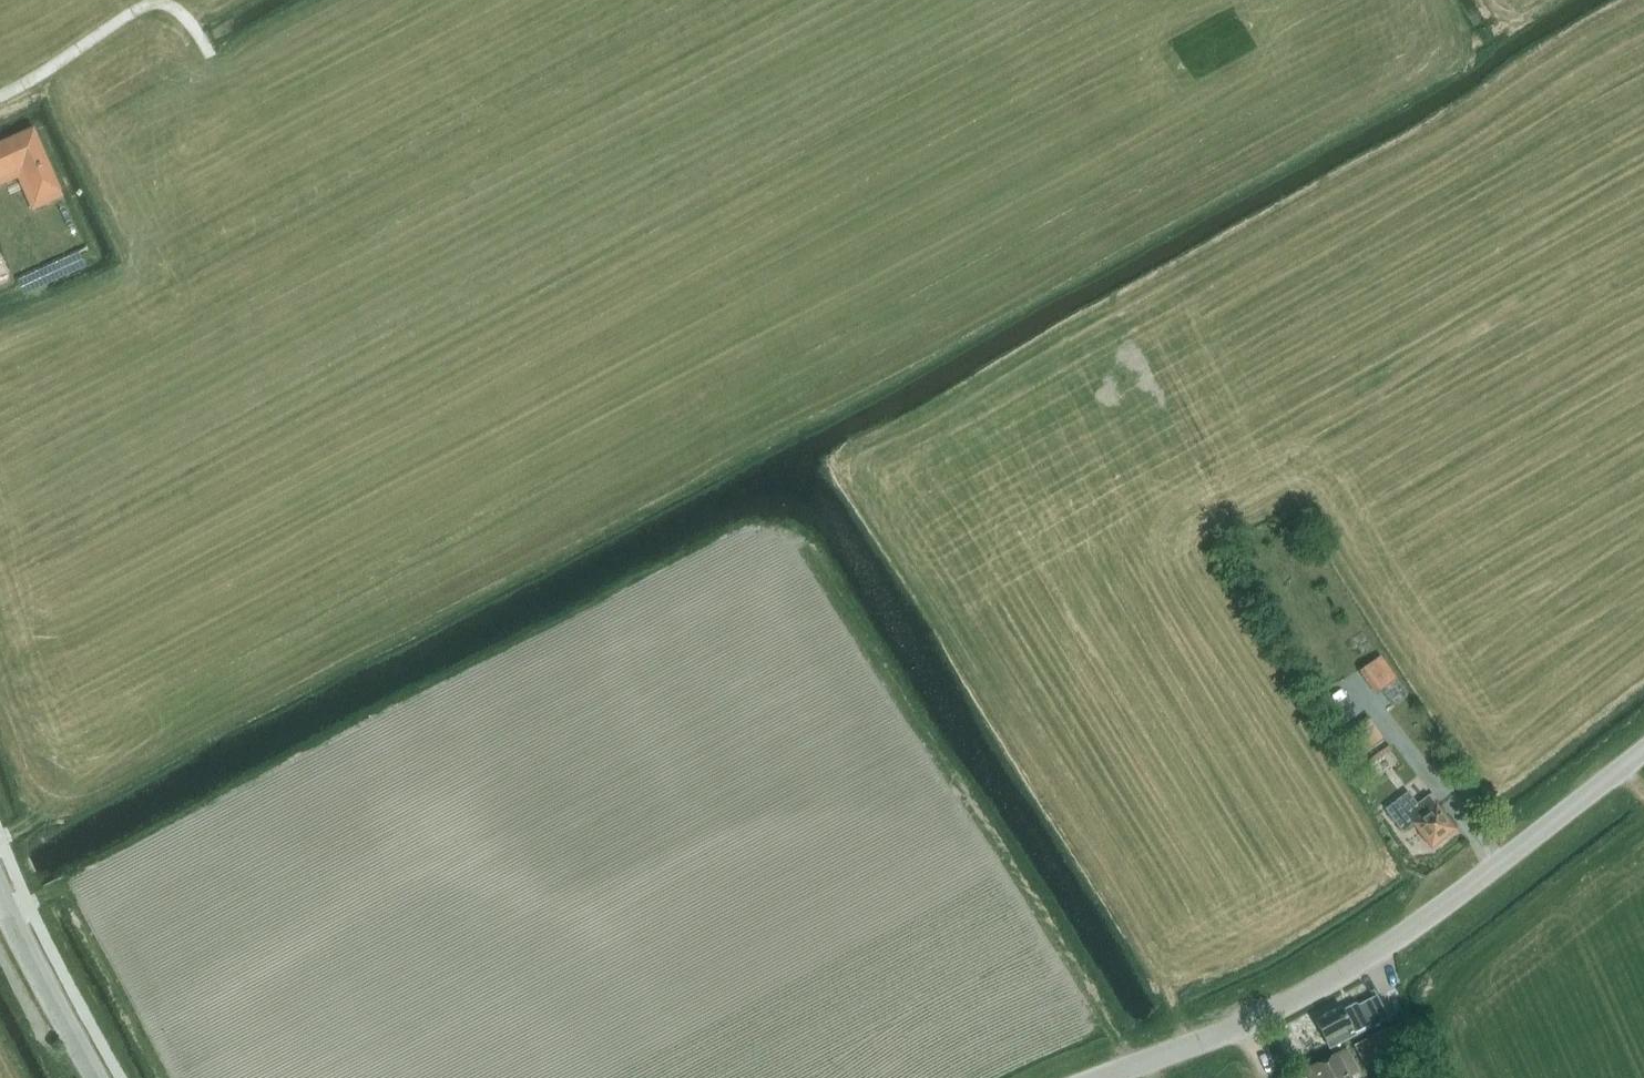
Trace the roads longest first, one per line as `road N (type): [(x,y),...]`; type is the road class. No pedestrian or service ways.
road 1 (tertiary): [(1102,1077),(1232,1032),(1364,961),(1643,750)]
road 2 (track): [(0,93),(137,12),(166,3),(213,61)]
road 3 (tertiary): [(96,1077),(0,892)]

